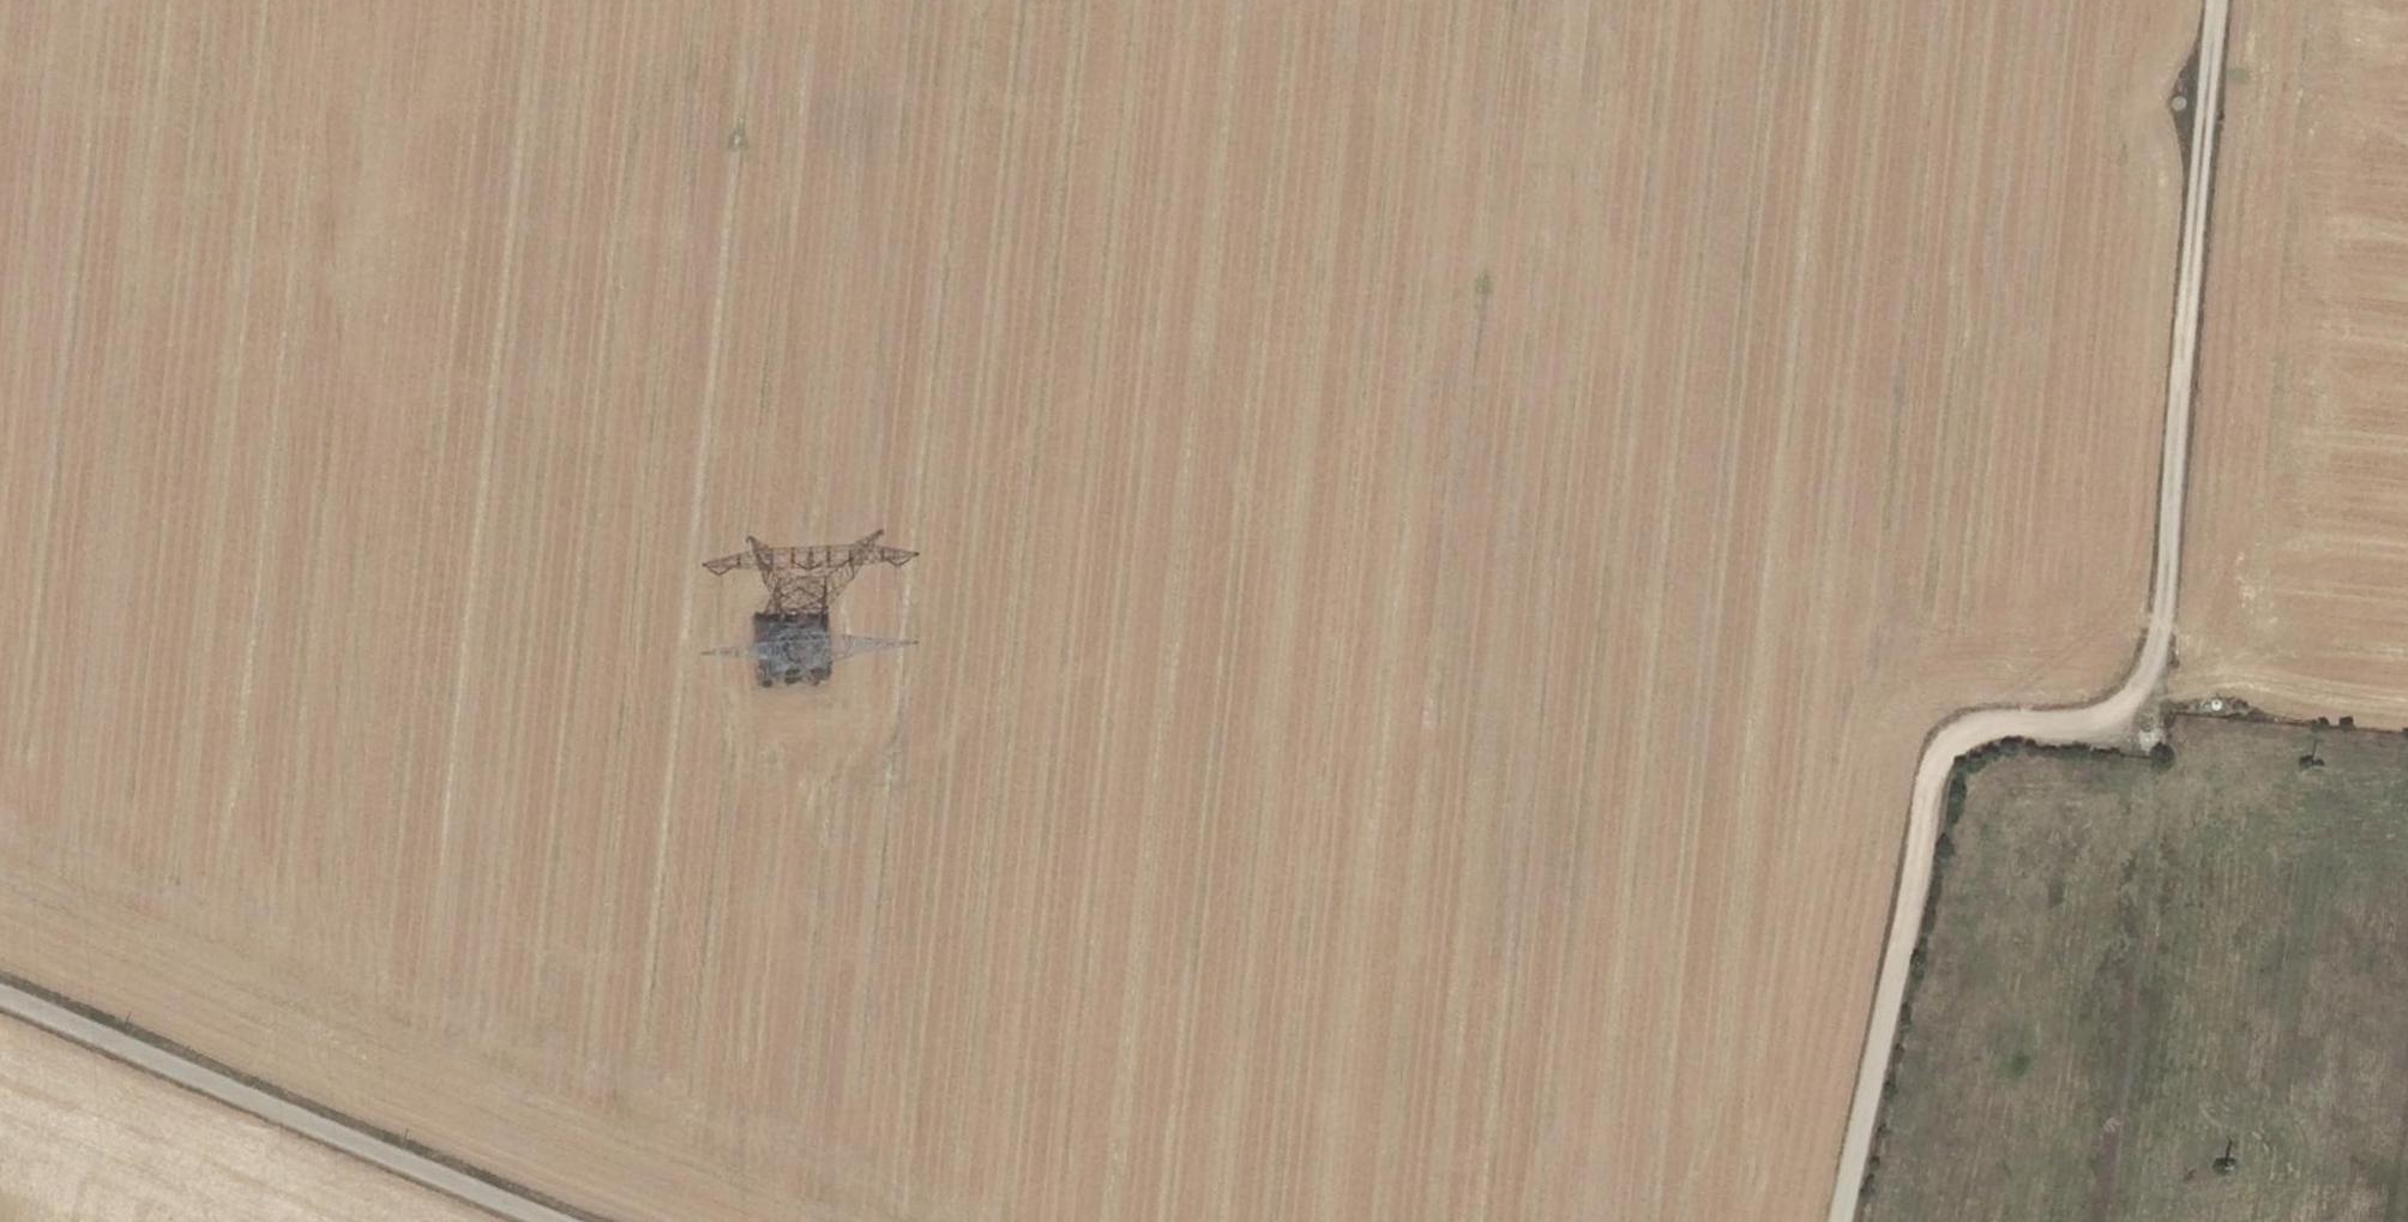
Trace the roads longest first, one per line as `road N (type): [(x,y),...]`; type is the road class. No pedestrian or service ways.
road 1 (track): [(1830,1221),(1934,768),(1970,727),(2115,724),(2159,641),(2211,0)]
road 2 (unclassified): [(552,1221),(0,1004)]

